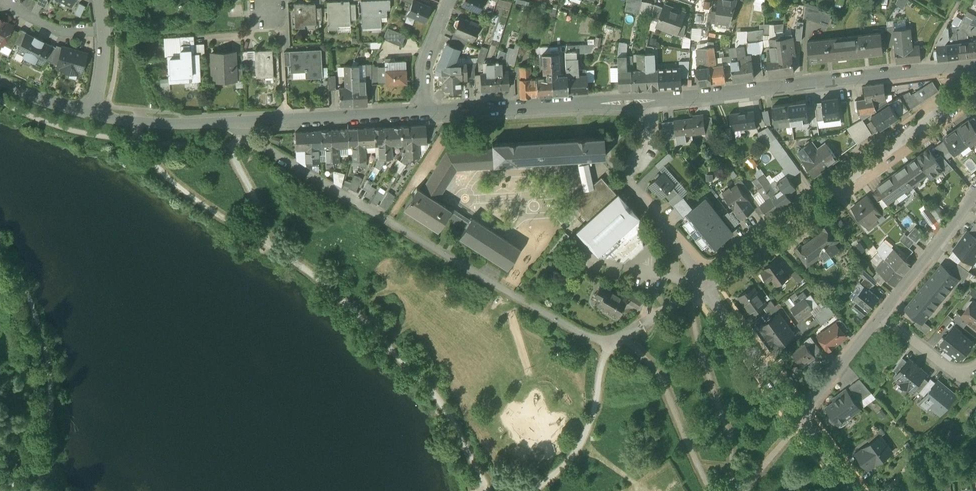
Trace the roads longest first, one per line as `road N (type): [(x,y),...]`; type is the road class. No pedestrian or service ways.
road 1 (residential): [(975,66),(653,102),(428,115)]
road 2 (unclassified): [(237,121),(252,138),(609,344),(704,286)]
road 3 (residential): [(975,86),(704,286)]
road 4 (residential): [(428,115),(237,121)]
road 5 (residential): [(800,419),(704,286)]
road 6 (residential): [(881,315),(975,196)]
road 7 (residential): [(237,121),(93,111)]
road 8 (residential): [(800,419),(881,315)]
road 9 (residential): [(704,286),(630,182)]
road 10 (residential): [(428,115),(422,61),(448,0)]

